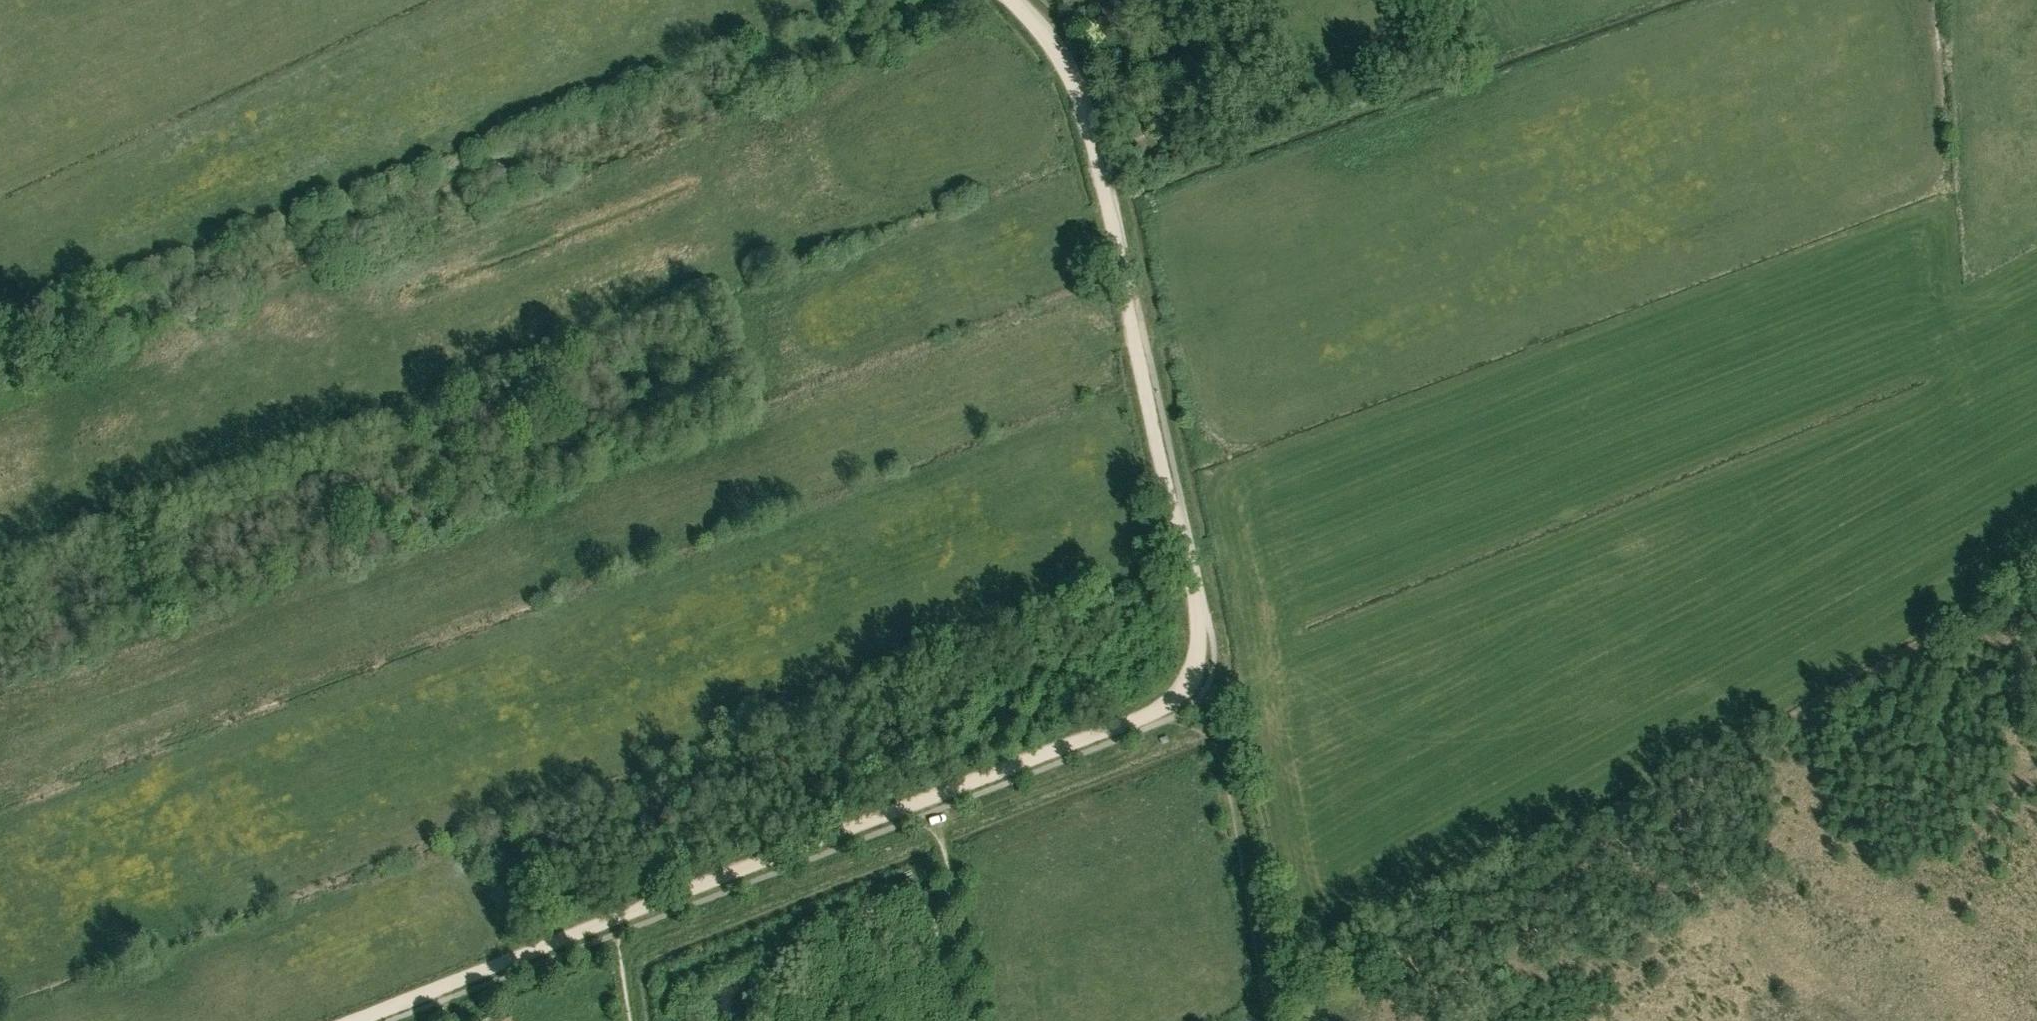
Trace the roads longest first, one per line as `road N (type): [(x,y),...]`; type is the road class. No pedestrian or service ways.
road 1 (track): [(1009,0),(1062,64),(1095,153),(1196,604),(1197,659),(1187,688),(1158,712),(357,1020)]
road 2 (track): [(1187,688),(1220,734),(1262,1009)]

